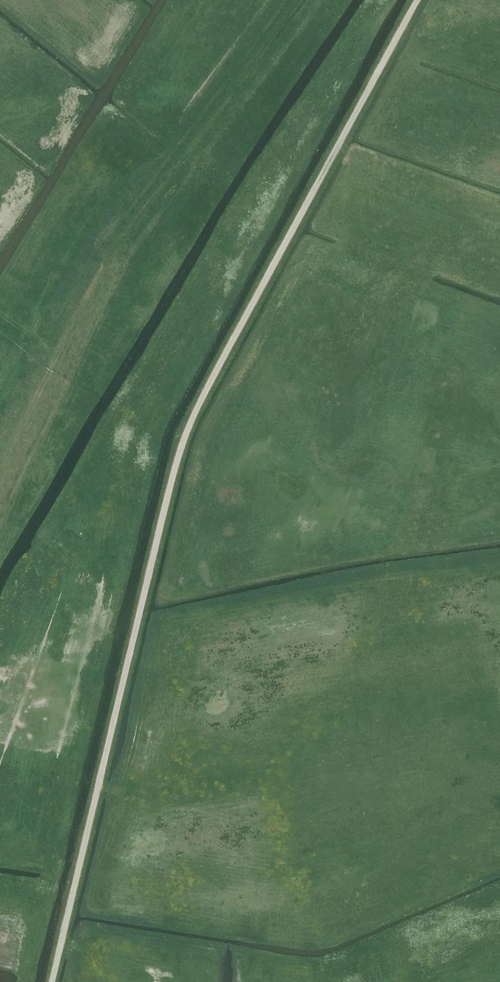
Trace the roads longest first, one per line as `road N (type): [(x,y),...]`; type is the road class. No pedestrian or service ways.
road 1 (track): [(51,981),(185,433),(418,0)]

